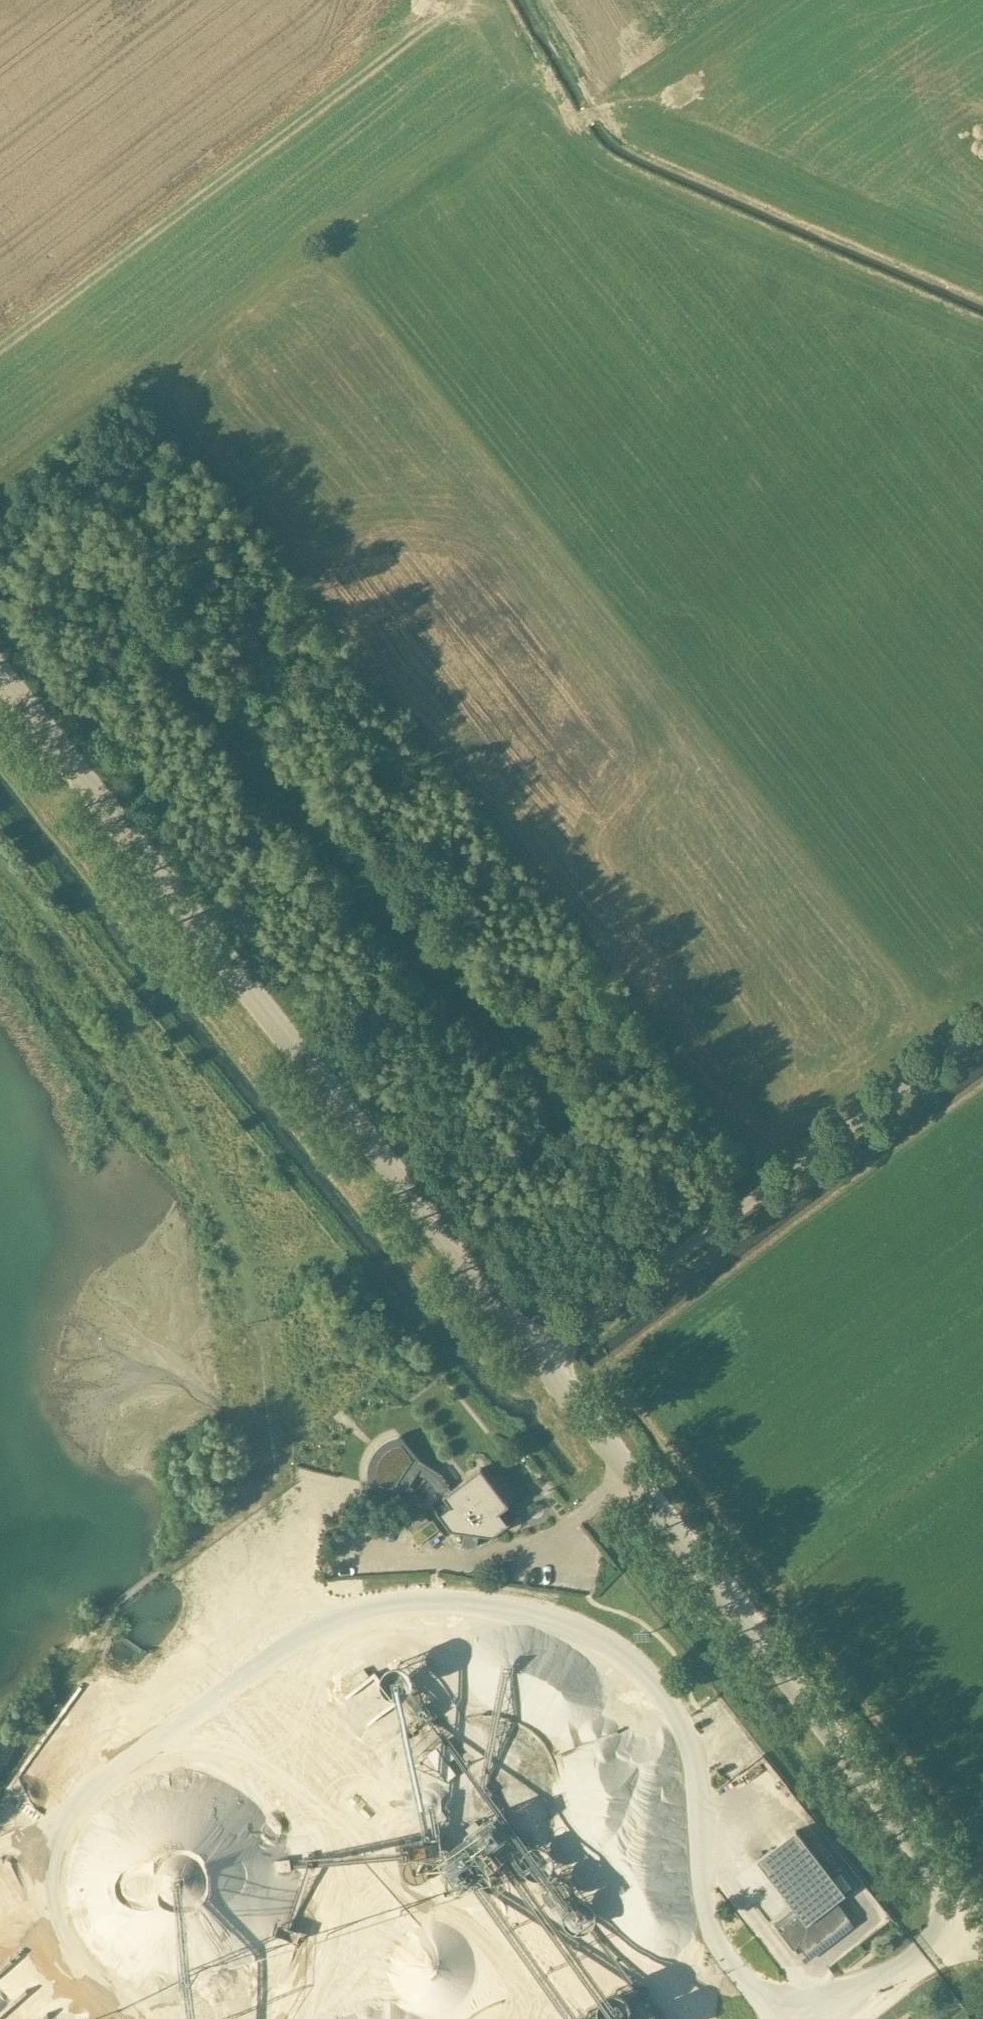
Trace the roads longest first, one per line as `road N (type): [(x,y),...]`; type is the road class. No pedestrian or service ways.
road 1 (unclassified): [(538,1360),(0,663)]
road 2 (unclassified): [(982,1936),(538,1360)]
road 3 (unclassified): [(538,1360),(982,1029)]

